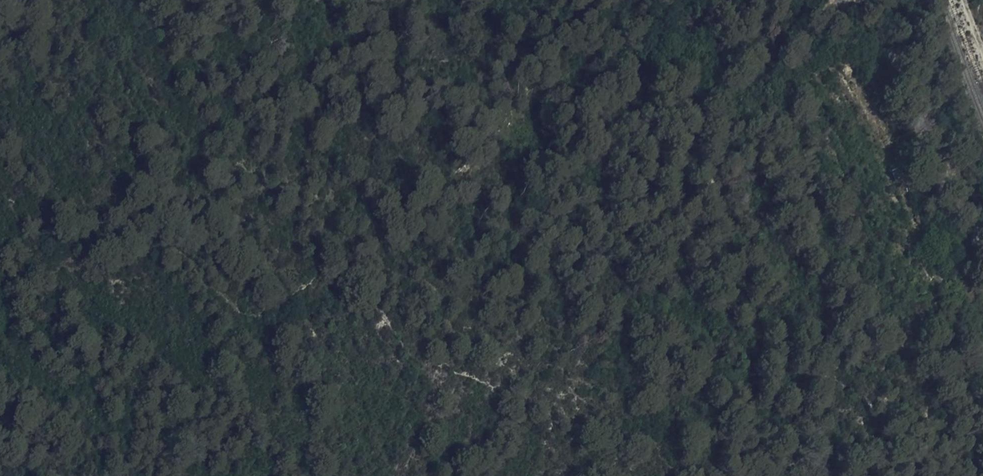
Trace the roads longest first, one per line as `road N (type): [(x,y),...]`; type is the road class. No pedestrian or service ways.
road 1 (residential): [(848,0),(829,34),(837,51),(861,65),(874,71),(904,37),(933,45),(982,226)]

